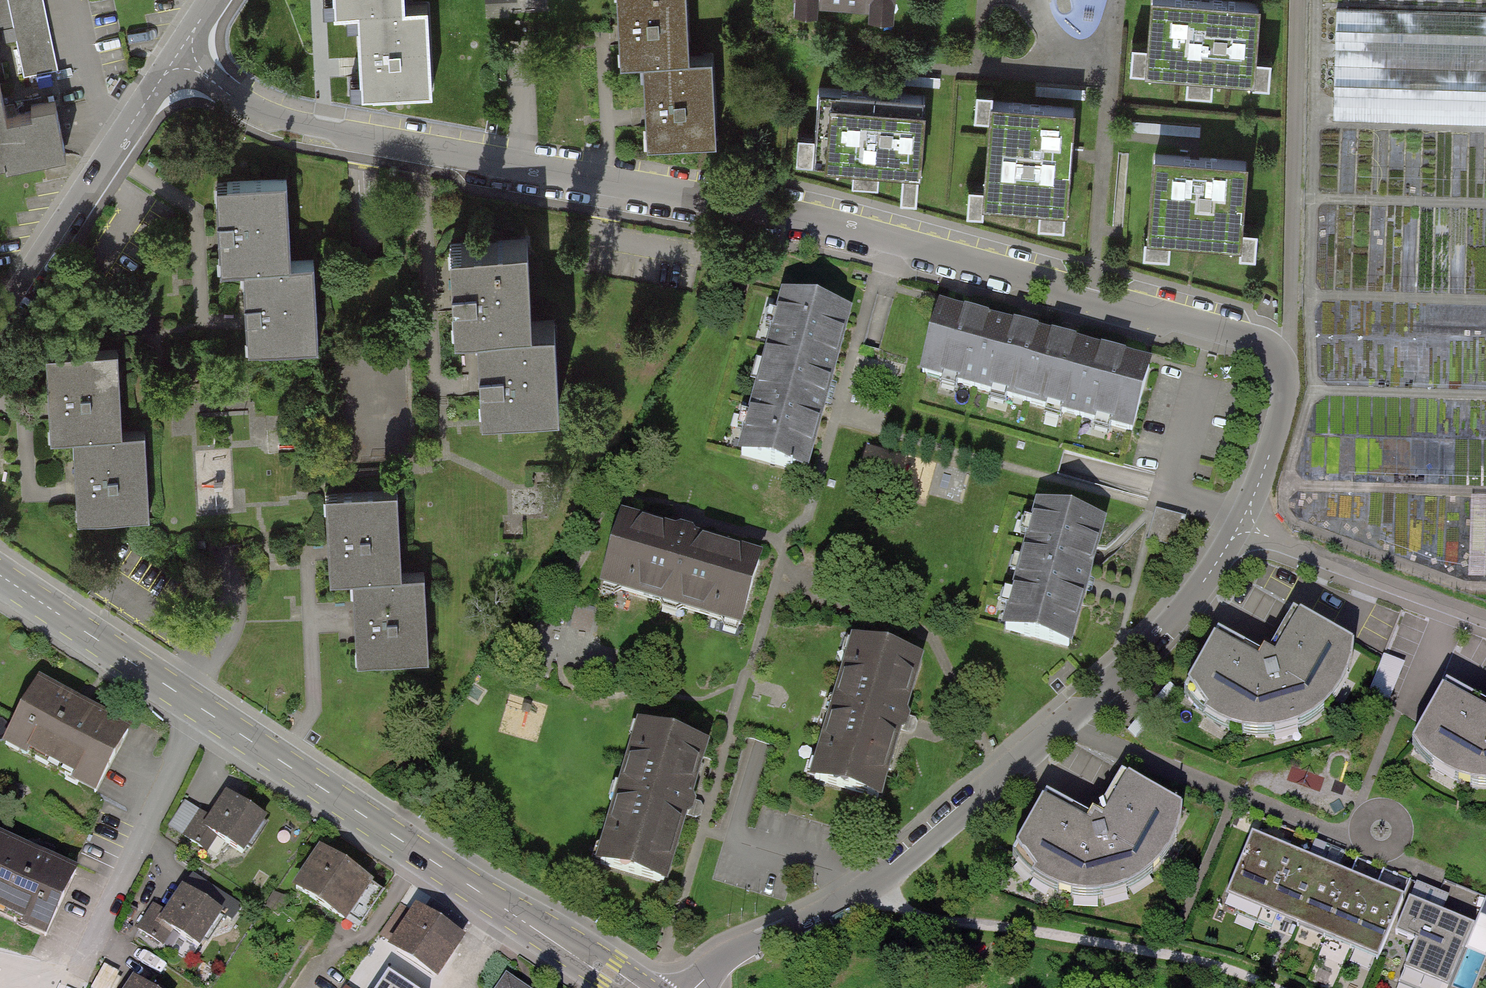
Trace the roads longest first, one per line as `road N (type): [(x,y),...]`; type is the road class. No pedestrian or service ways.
road 1 (residential): [(1248,526),(1278,434),(1285,376),(1274,355),(1246,337),(764,209),(278,118),(184,59)]
road 2 (tertiary): [(632,987),(0,575)]
road 3 (residential): [(695,987),(728,957),(813,921),(911,857),(1145,651),(1248,526)]
road 4 (residential): [(0,322),(184,59)]
road 5 (residential): [(1485,617),(1248,526)]

